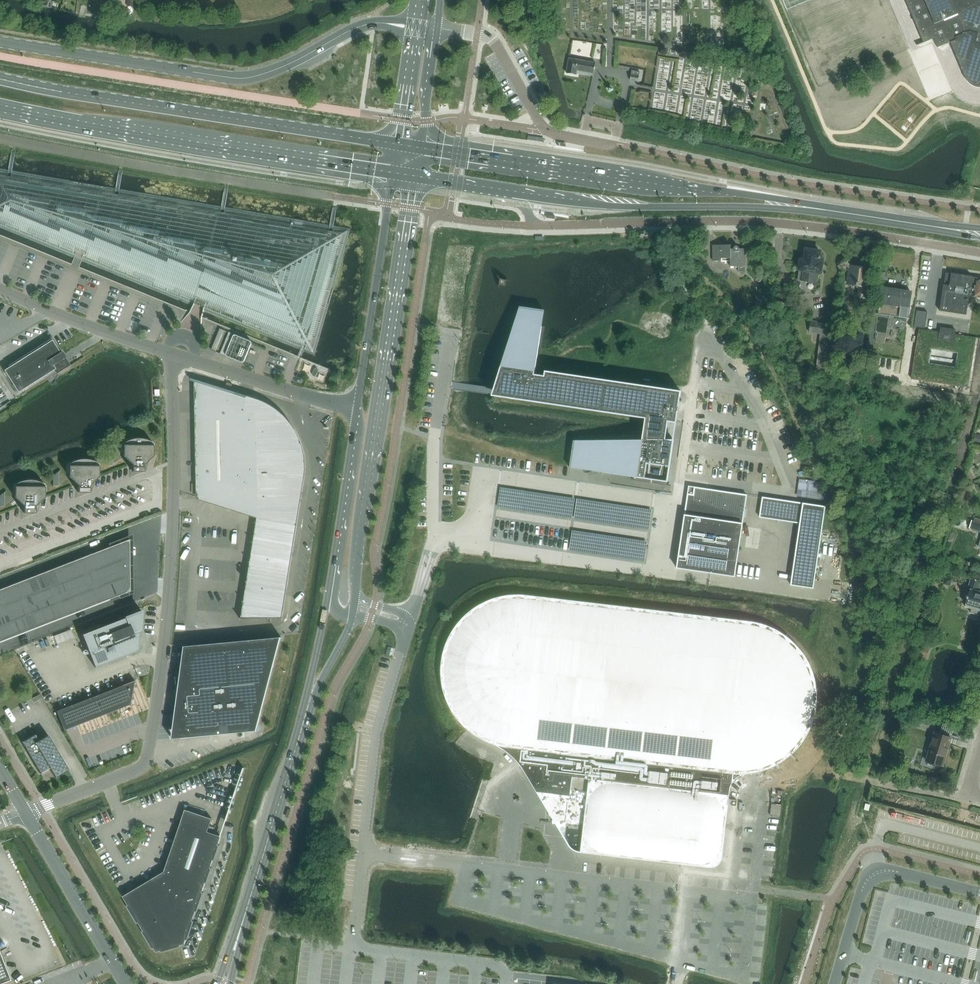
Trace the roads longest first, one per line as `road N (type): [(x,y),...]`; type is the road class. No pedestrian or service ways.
road 1 (unclassified): [(25,813),(138,769),(147,757),(170,574),(173,356)]
road 2 (primary): [(979,228),(470,156)]
road 3 (primary): [(510,194),(607,206),(775,208),(979,239)]
road 4 (residential): [(534,226),(752,222),(979,254)]
road 5 (secondary): [(416,27),(362,26),(247,77),(0,41)]
road 6 (secondary): [(355,593),(414,179)]
road 7 (primary): [(365,139),(0,78)]
road 8 (primary): [(0,108),(351,170)]
road 9 (unclassified): [(613,144),(550,131),(493,39),(437,28)]
road 10 (unclassified): [(979,893),(876,873),(861,890),(834,983)]
road 11 (unclassified): [(403,639),(376,734),(363,853)]
road 12 (secondary): [(246,911),(309,703)]
road 13 (secondary): [(387,210),(357,409)]
road 14 (unclassified): [(126,983),(25,813)]
road 15 (unclassified): [(357,409),(173,356)]
road 16 (unclassified): [(173,356),(0,289)]
road 17 (secondary): [(357,409),(333,564)]
road 18 (secondary): [(333,564),(309,703)]

